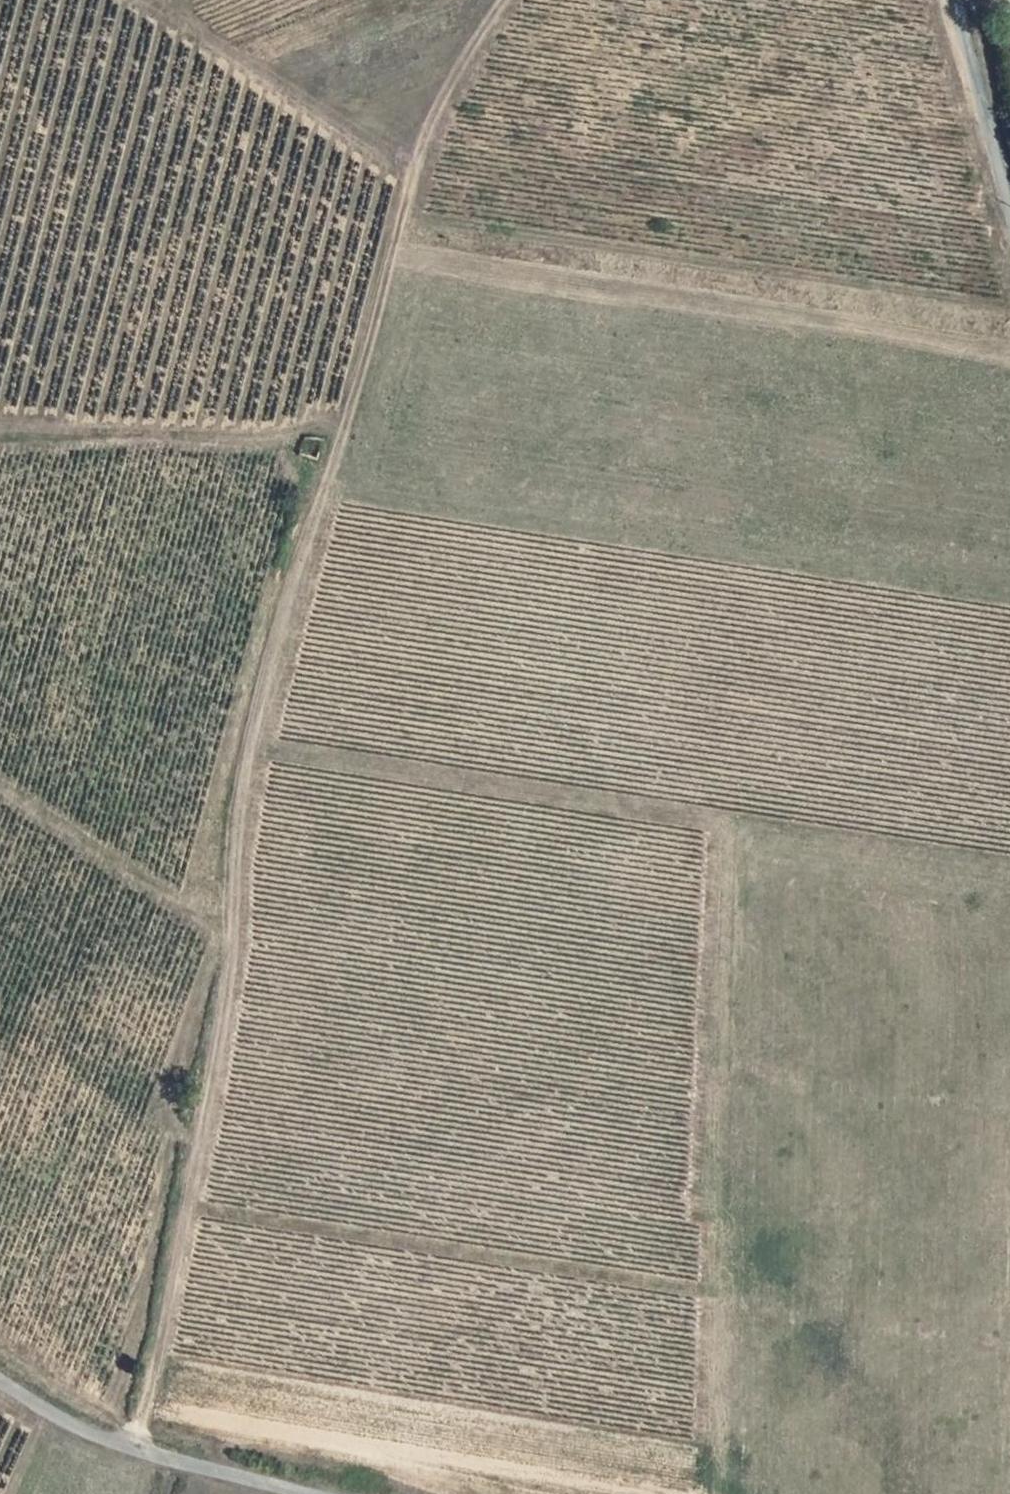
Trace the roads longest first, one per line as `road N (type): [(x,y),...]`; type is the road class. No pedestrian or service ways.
road 1 (track): [(501,0),(421,141),(353,402),(278,620),(250,732),(234,961),(140,1447)]
road 2 (unclassified): [(0,1380),(50,1413),(140,1447),(314,1493)]
road 3 (unclassified): [(1009,216),(953,0)]

